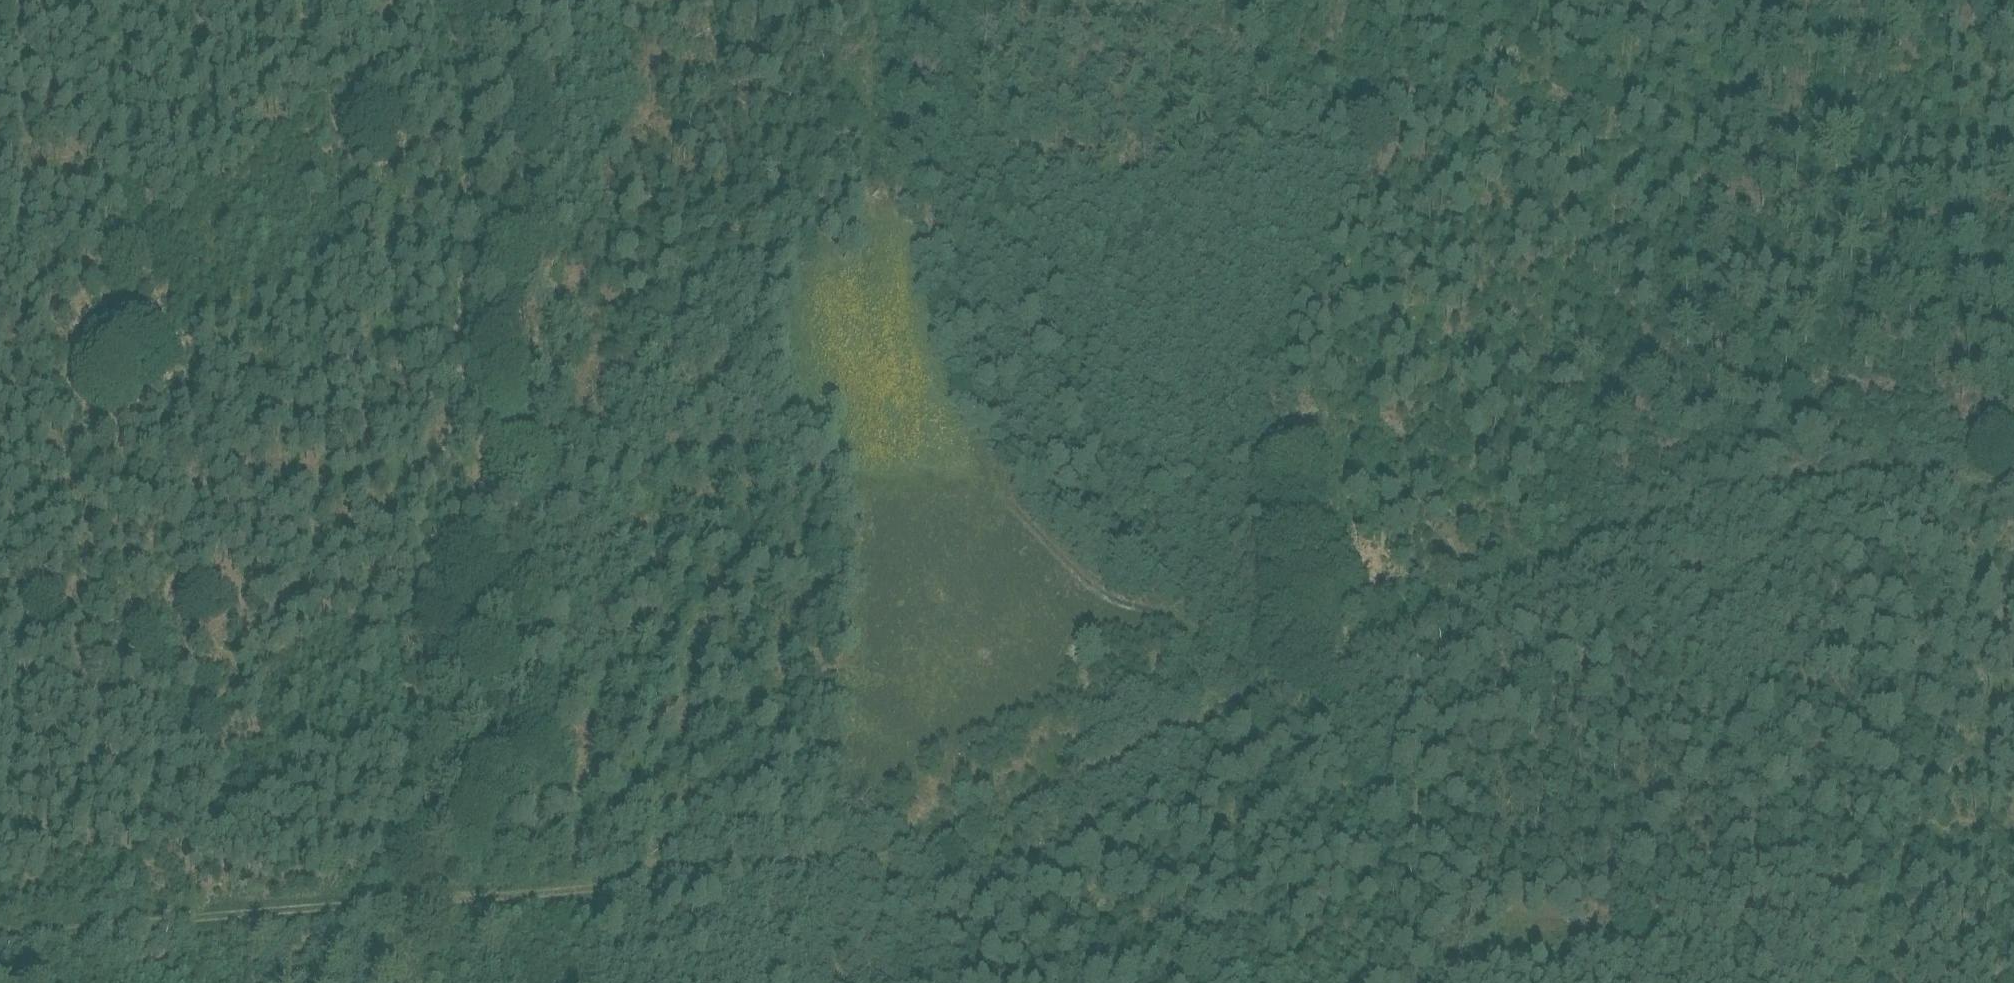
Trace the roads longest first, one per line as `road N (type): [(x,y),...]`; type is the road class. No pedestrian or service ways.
road 1 (track): [(0,931),(861,859),(1210,712),(1185,635),(1166,614),(1113,603),(963,458)]

